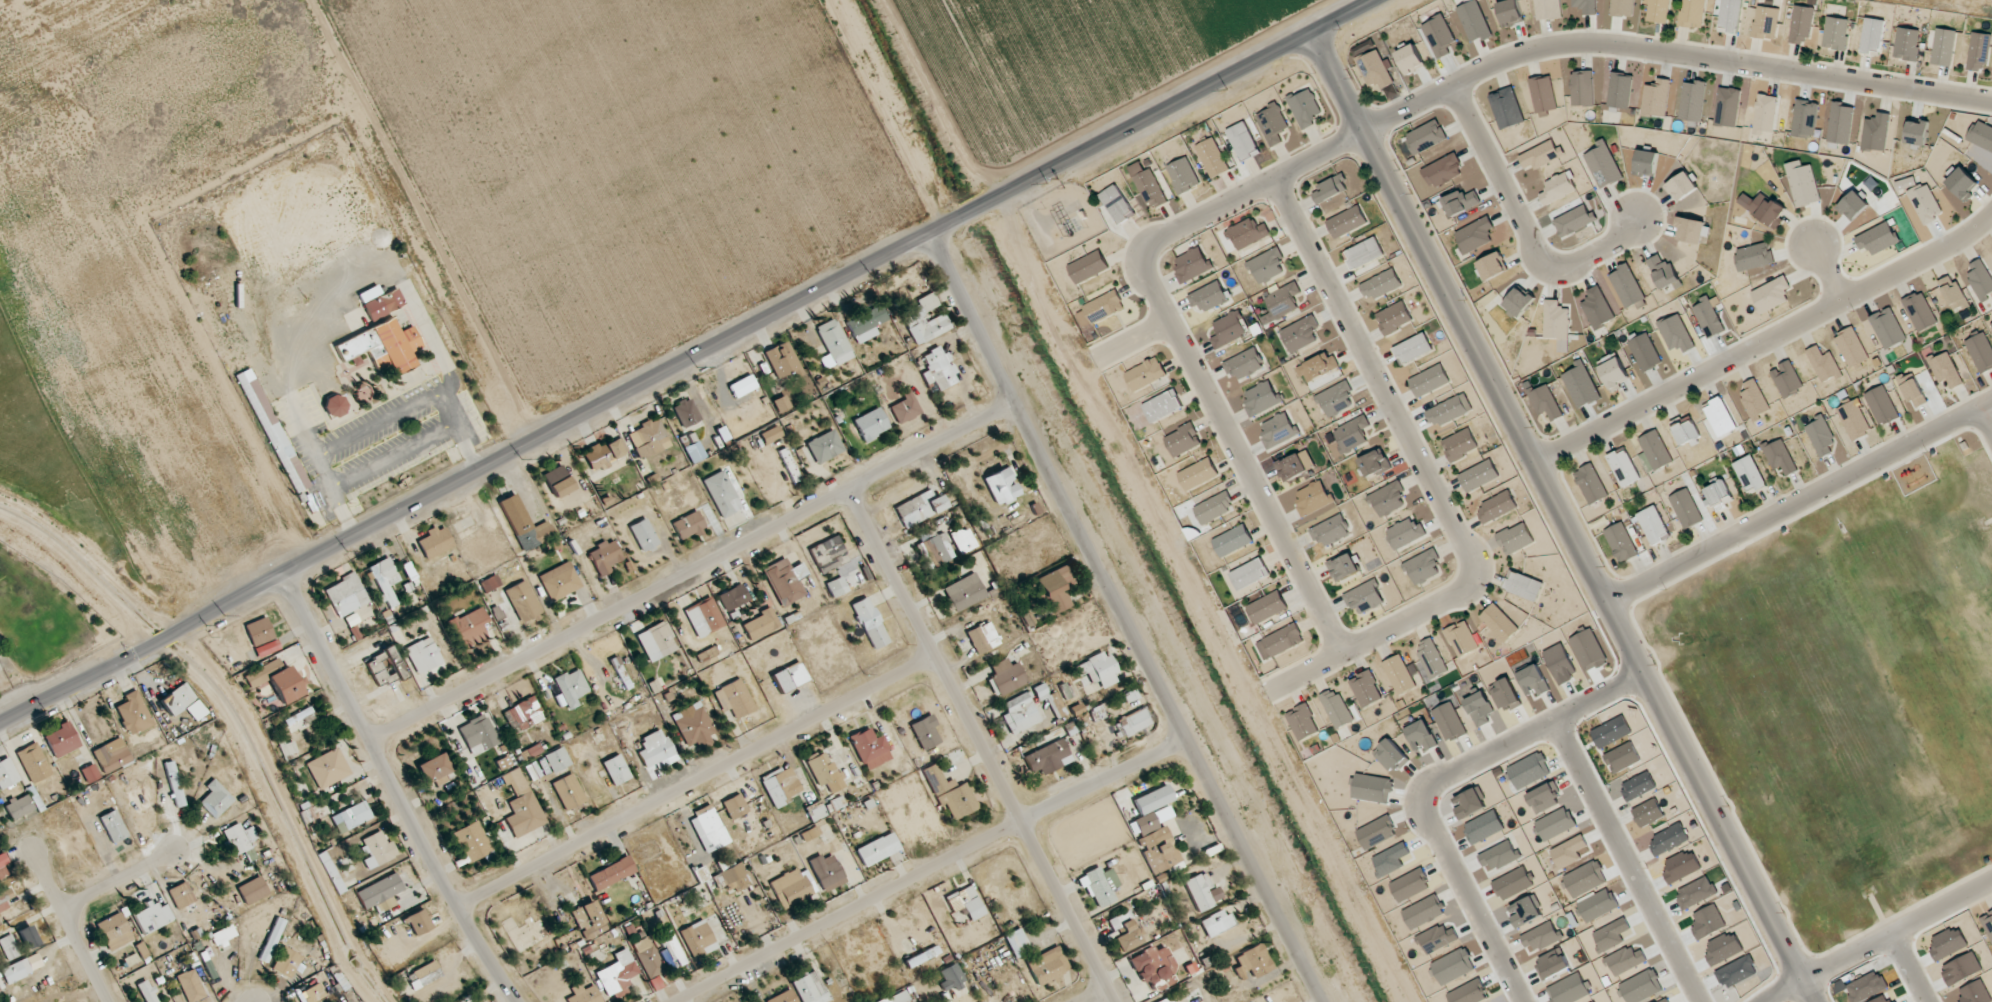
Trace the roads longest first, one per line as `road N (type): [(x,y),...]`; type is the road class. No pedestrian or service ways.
road 1 (tertiary): [(0,725),(1378,0)]
road 2 (residential): [(1337,655),(1146,280),(1151,246),(1488,68),(1563,47),(1991,103)]
road 3 (tertiary): [(1307,36),(1810,1001)]
road 4 (residential): [(1402,1001),(991,203)]
road 5 (tertiary): [(1323,1001),(933,234)]
road 6 (residential): [(369,740),(1016,404)]
road 7 (residential): [(1268,690),(1464,590),(1470,579),(1458,533),(1273,182)]
road 8 (residential): [(677,1001),(1189,741)]
road 9 (residential): [(1114,1001),(850,493)]
road 10 (residential): [(455,908),(934,657)]
road 11 (residential): [(1991,211),(1930,256),(1534,462)]
road 12 (residential): [(518,1001),(455,908),(287,575)]
road 13 (residential): [(1991,400),(1607,605)]
road 14 (residential): [(1697,1001),(1554,728),(1642,673)]
road 15 (residential): [(1554,728),(1478,760),(1421,798),(1521,1001)]
road 16 (residential): [(1453,85),(1530,251),(1545,262),(1573,263),(1614,239),(1631,218)]
road 17 (residential): [(1800,984),(1991,882)]
road 18 (residential): [(108,1001),(35,852)]
road 19 (residential): [(65,911),(176,854)]

